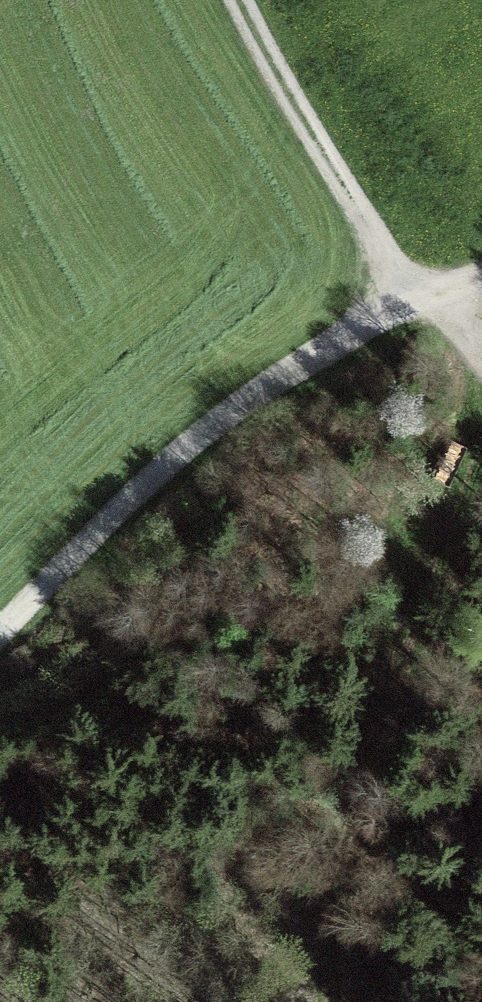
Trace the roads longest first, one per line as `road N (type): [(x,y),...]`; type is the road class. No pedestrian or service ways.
road 1 (track): [(481,278),(408,301),(251,398),(180,453),(0,633)]
road 2 (track): [(481,477),(355,754),(323,1001)]
road 3 (track): [(238,0),(295,114),(408,301),(481,351)]

